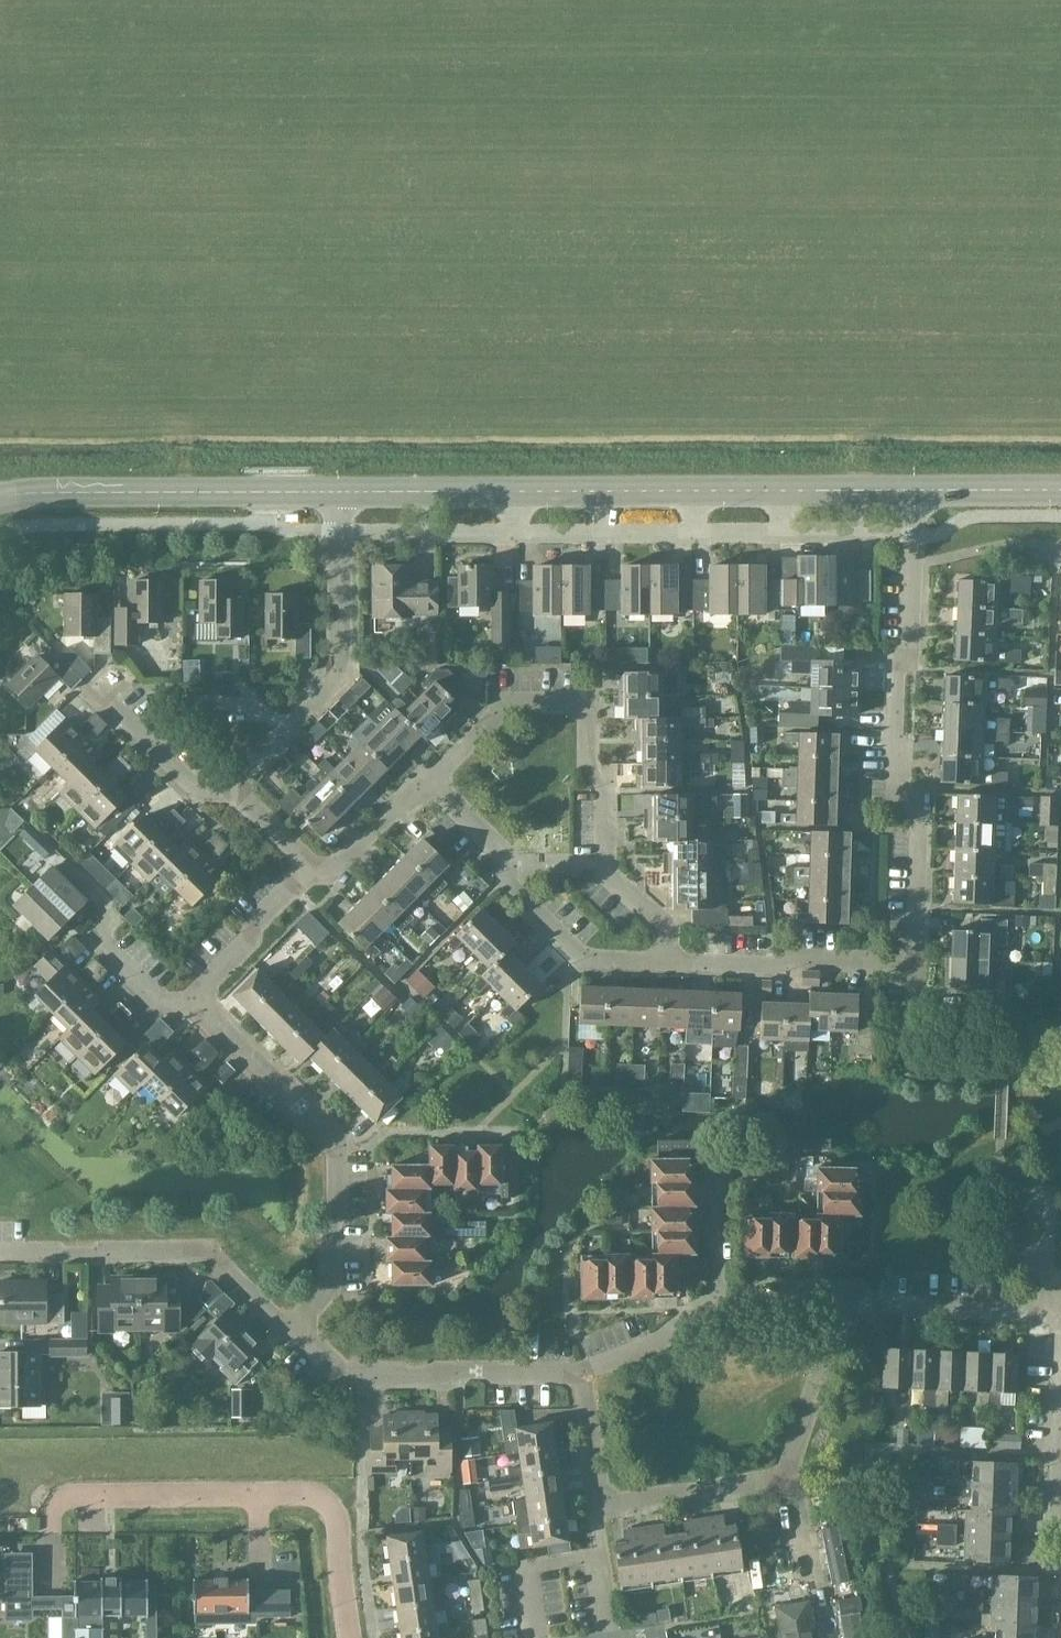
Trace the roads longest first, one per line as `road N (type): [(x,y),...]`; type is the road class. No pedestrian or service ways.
road 1 (residential): [(574,1374),(359,1377),(284,1337),(332,1291),(336,1149),(194,999)]
road 2 (residential): [(907,645),(895,671),(891,789),(912,815),(919,968),(658,967)]
road 3 (tertiary): [(340,493),(914,491)]
road 4 (residential): [(349,1637),(339,1528),(324,1498),(62,1497)]
road 5 (tertiary): [(0,498),(340,493)]
road 6 (residential): [(658,967),(602,967),(567,951),(506,890),(507,865),(426,785)]
road 7 (residential): [(574,1374),(600,1493),(614,1504),(787,1477)]
road 8 (residential): [(658,967),(658,925),(606,879),(604,779),(585,765),(584,704)]
road 9 (residential): [(1060,1539),(1053,1539),(1055,1317),(1039,1316)]
road 10 (residential): [(1039,1316),(841,1307)]
road 11 (residential): [(426,785),(509,704),(584,704)]
road 12 (residential): [(233,790),(192,788),(93,689)]
road 13 (residential): [(233,790),(339,682),(343,653)]
road 14 (residential): [(787,1477),(841,1307)]
road 15 (residential): [(313,871),(194,999)]
road 16 (residential): [(718,1303),(658,1342),(574,1374)]
road 17 (residential): [(343,653),(340,493)]
road 18 (residential): [(914,491),(907,645)]
road 19 (residential): [(426,785),(328,874),(313,871)]
road 20 (residential): [(787,1477),(814,1622)]
road 21 (tertiary): [(914,491),(1060,491)]
road 22 (residential): [(1039,1316),(1045,1189)]
road 23 (residential): [(194,999),(164,1014),(99,950)]
road 24 (residential): [(718,1303),(723,1180)]
road 25 (residential): [(841,1307),(718,1303)]

